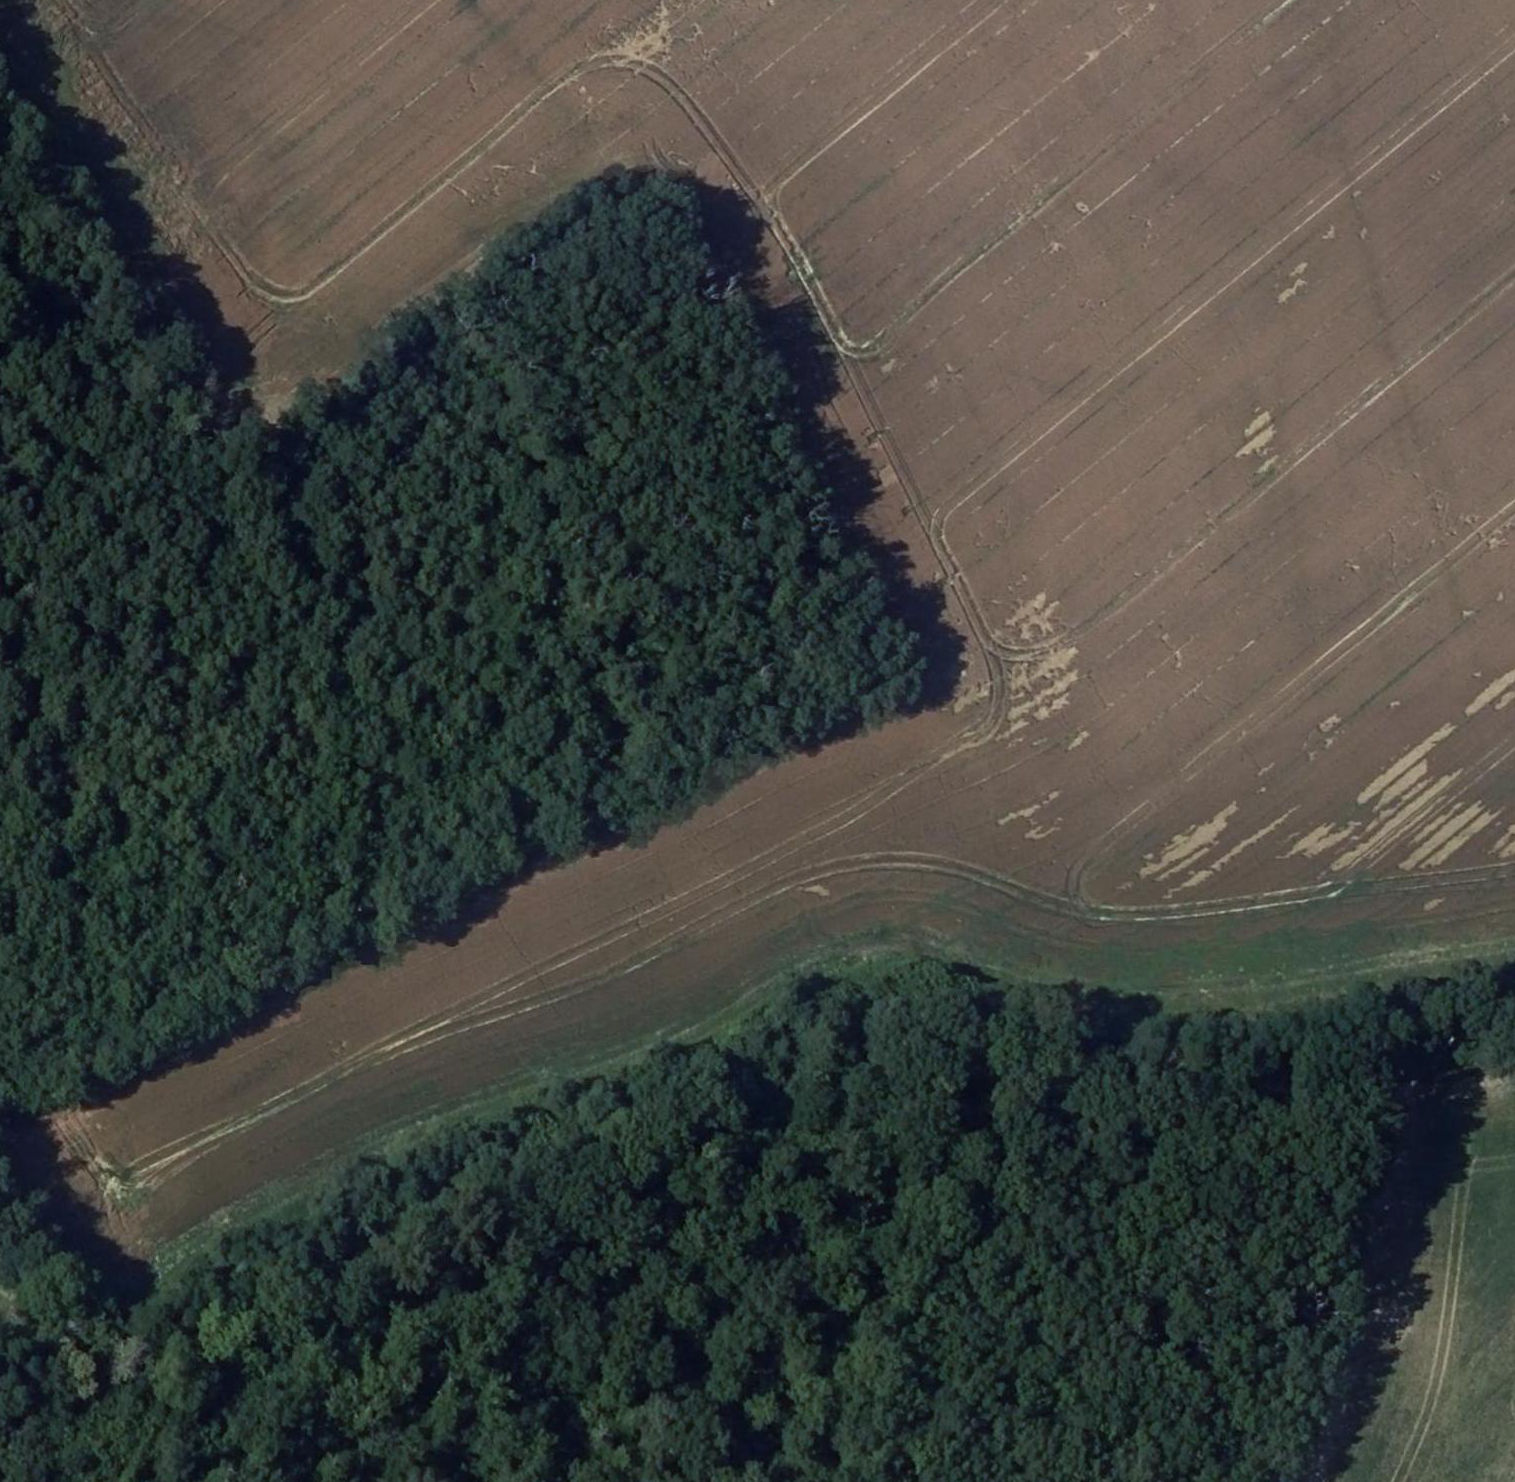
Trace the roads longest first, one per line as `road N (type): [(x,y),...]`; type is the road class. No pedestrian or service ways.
road 1 (track): [(1514,1084),(1438,1103),(1412,1123),(1379,1170),(1345,1356),(1298,1481)]

